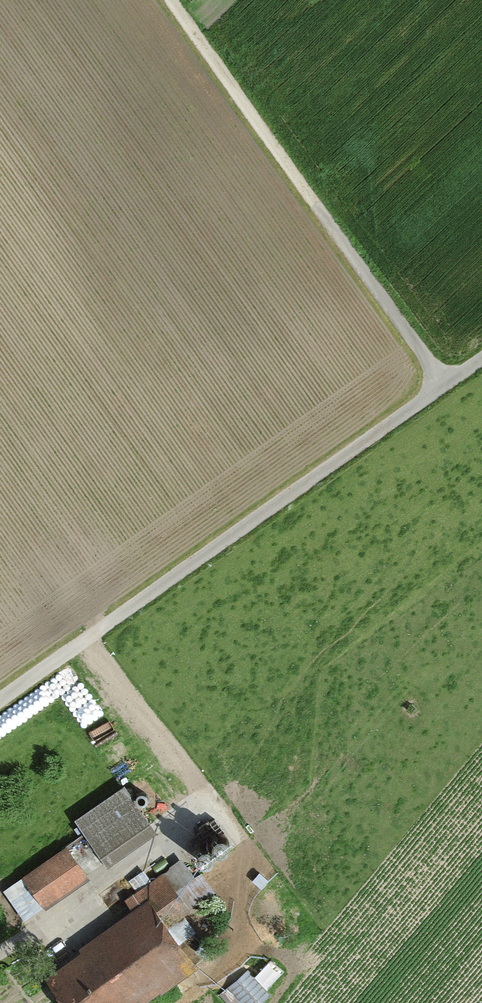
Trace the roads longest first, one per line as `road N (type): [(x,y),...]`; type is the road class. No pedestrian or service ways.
road 1 (track): [(481,360),(0,700)]
road 2 (track): [(173,0),(445,385)]

